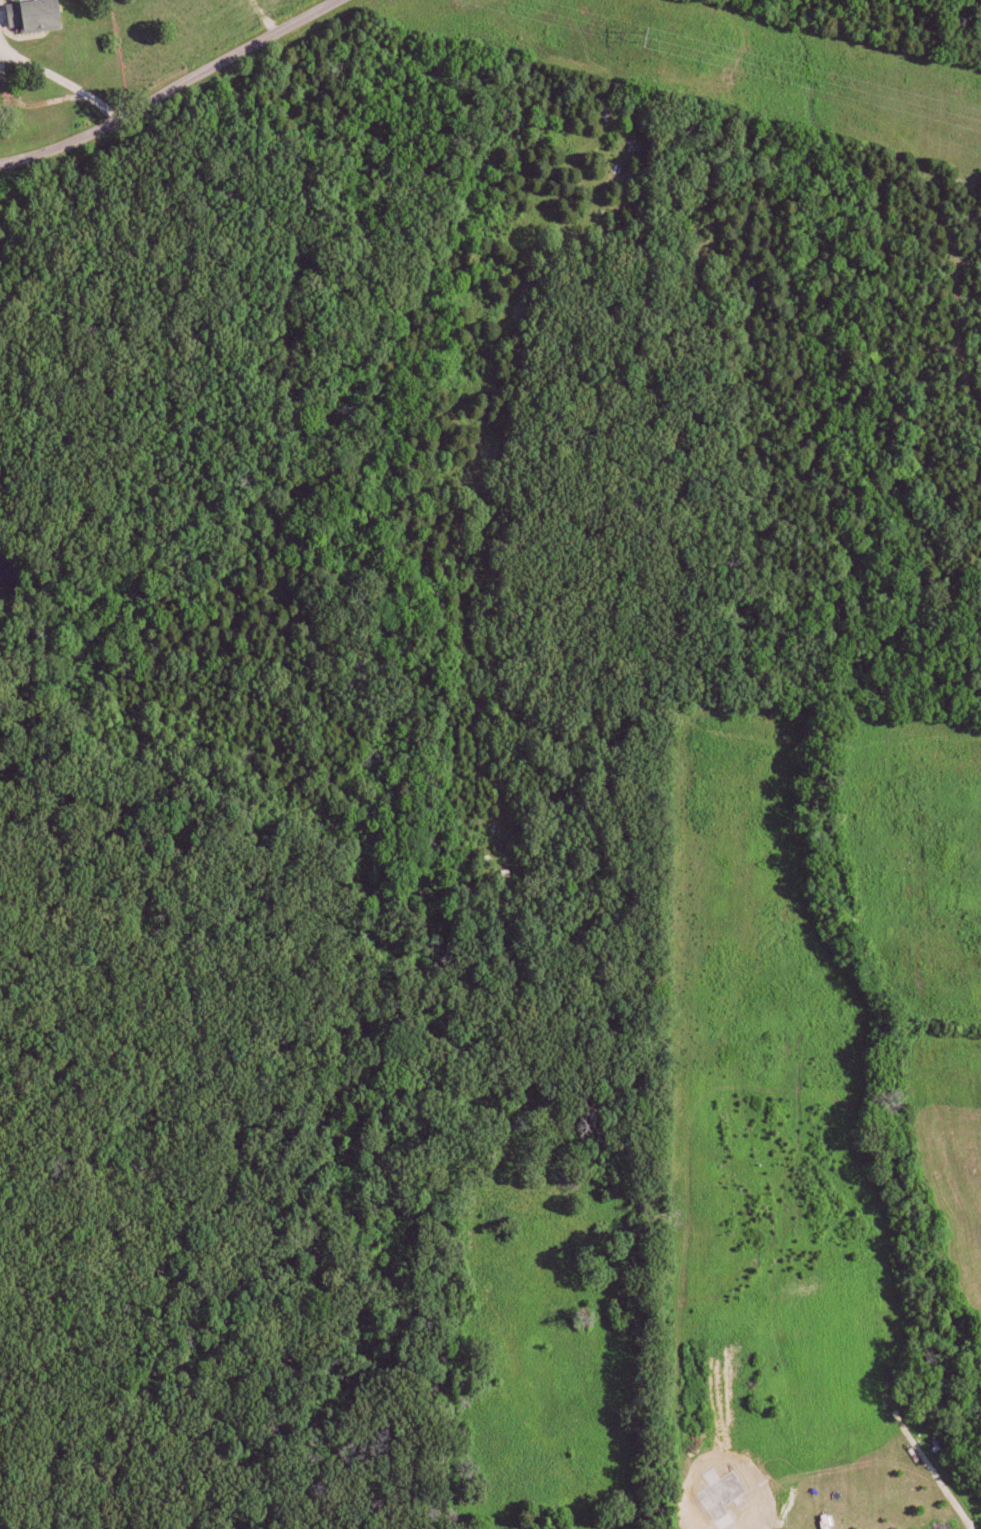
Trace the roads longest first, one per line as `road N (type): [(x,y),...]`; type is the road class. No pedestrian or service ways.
road 1 (residential): [(0,164),(77,145),(345,0)]

